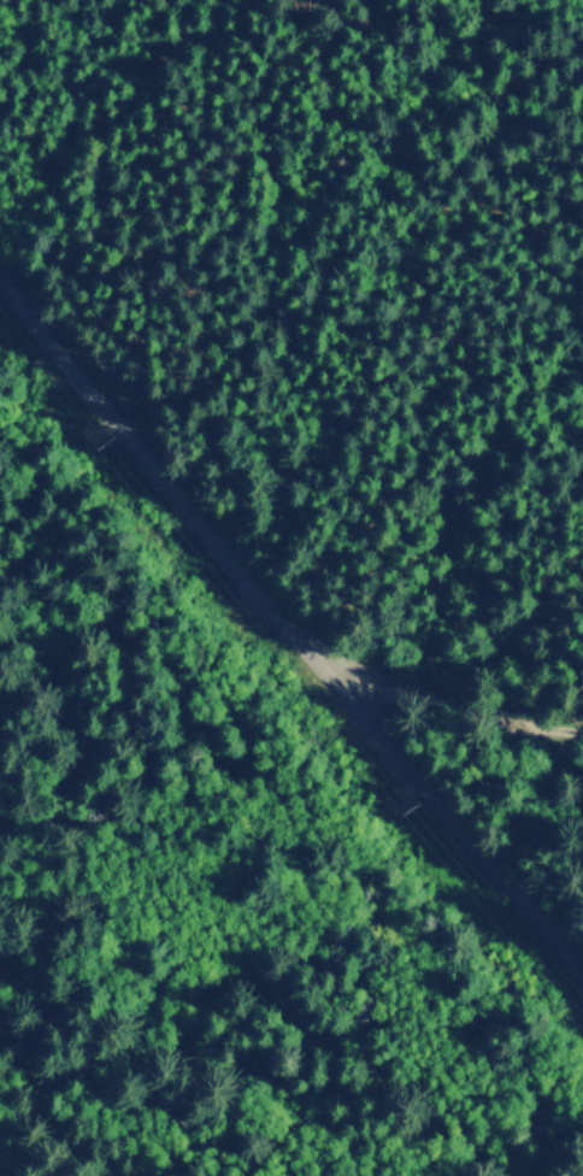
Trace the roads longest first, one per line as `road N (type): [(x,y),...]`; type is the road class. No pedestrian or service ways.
road 1 (residential): [(0,295),(337,677),(582,936)]
road 2 (track): [(337,677),(559,740),(582,739)]

